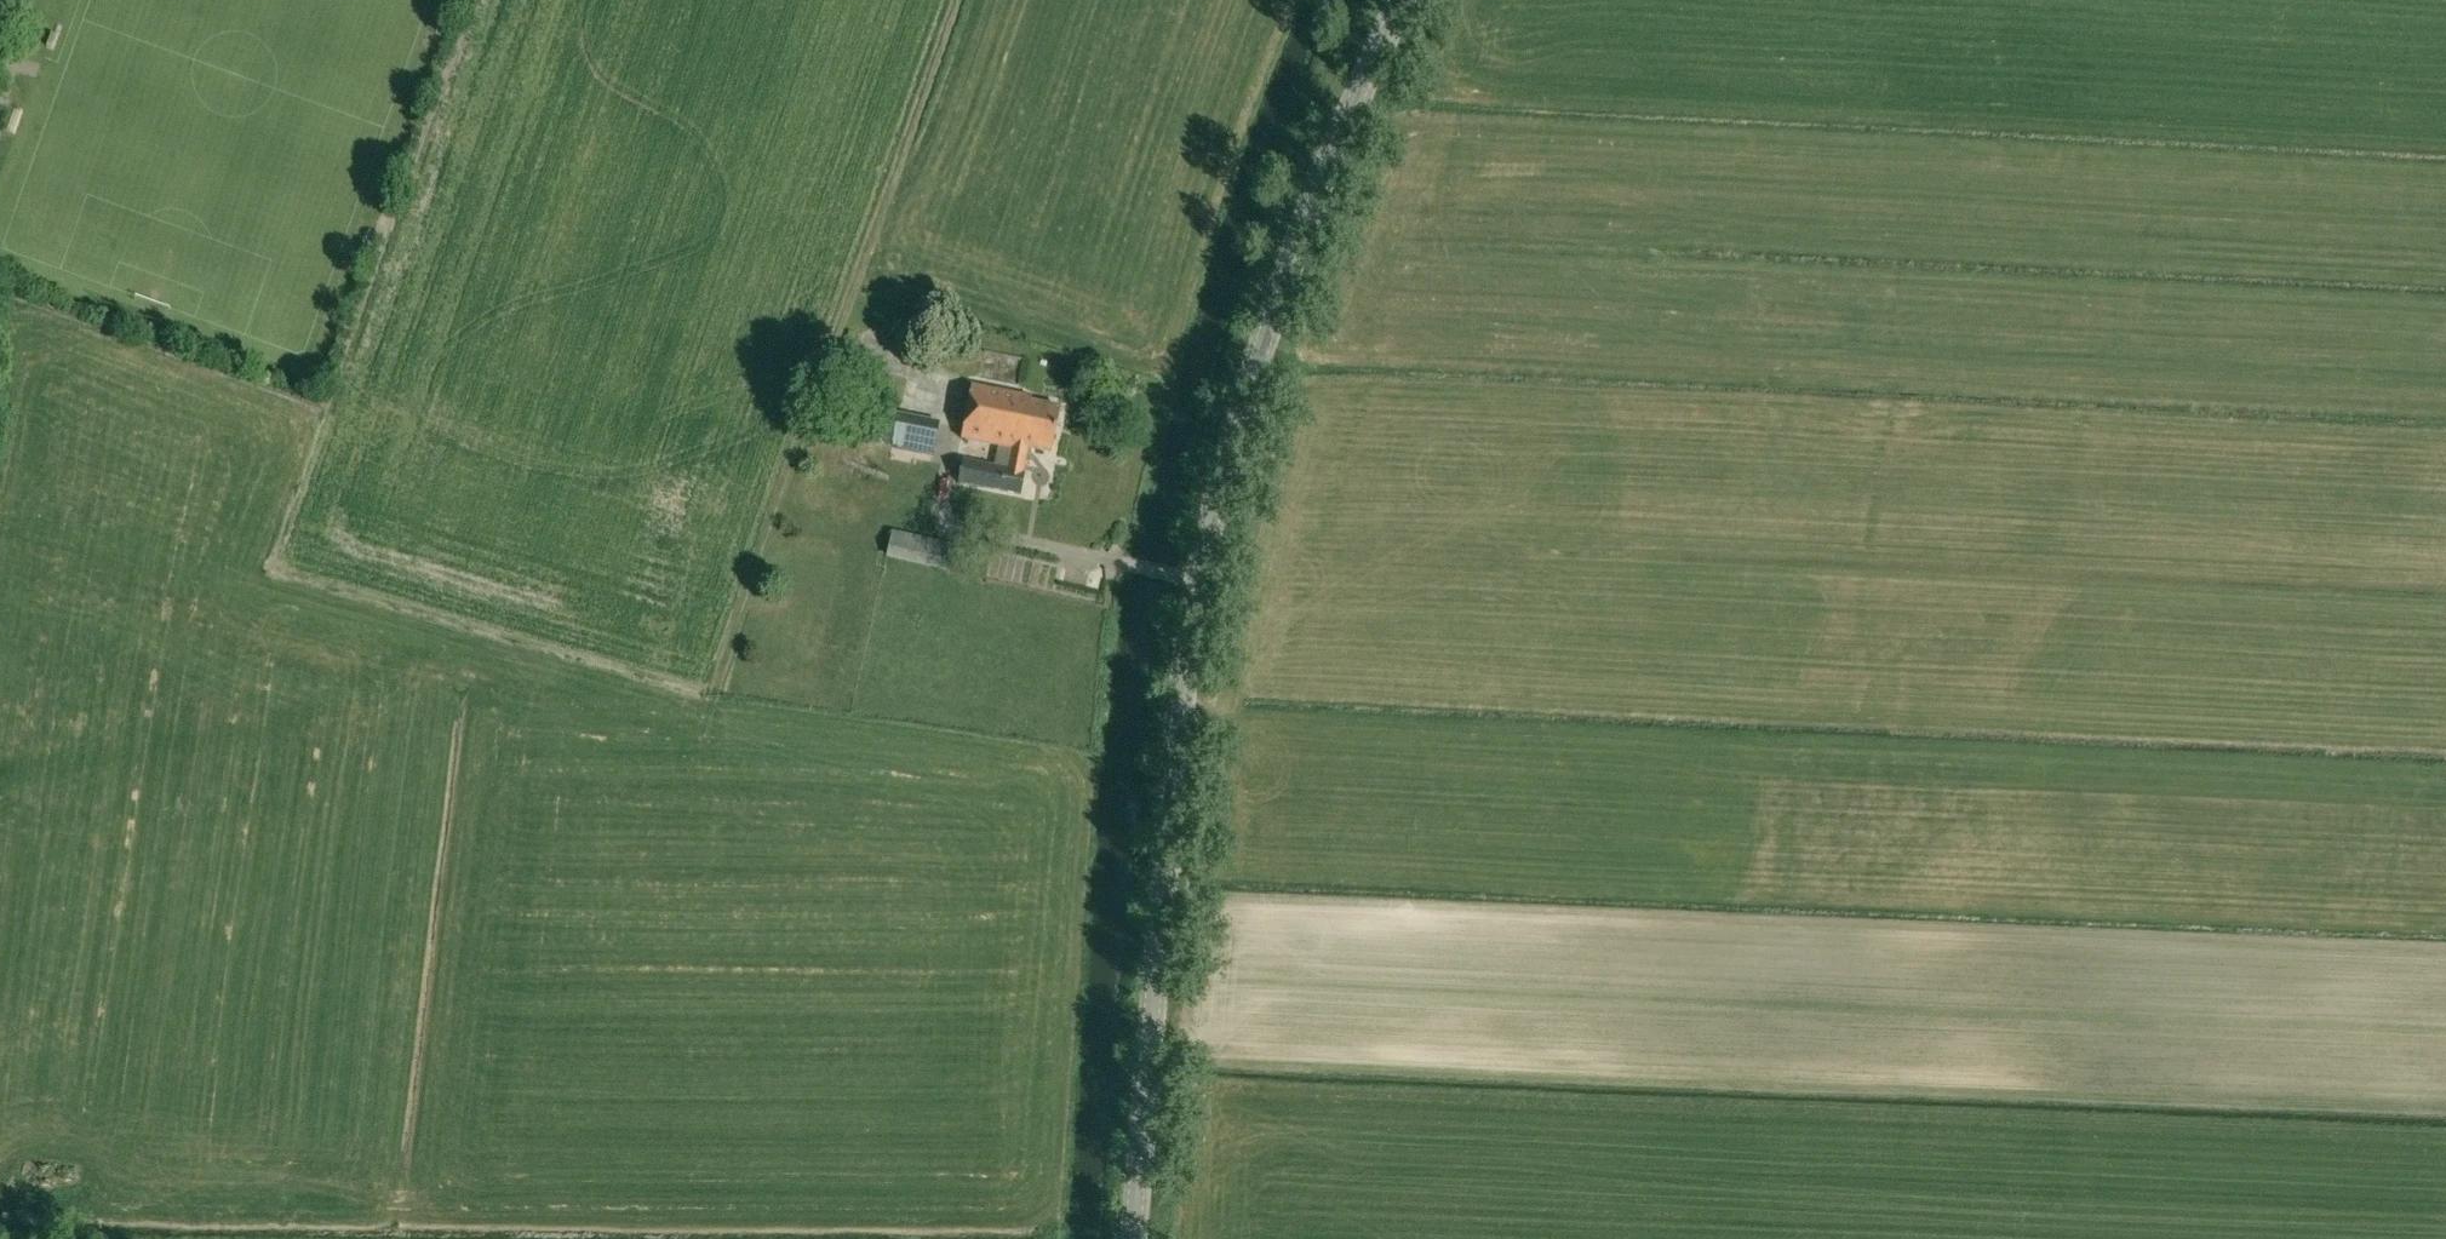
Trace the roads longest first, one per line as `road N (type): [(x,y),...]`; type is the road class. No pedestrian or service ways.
road 1 (tertiary): [(1135,1238),(1177,753),(1207,552),(1286,276),(1333,154),(1407,0)]
road 2 (track): [(957,0),(828,366)]

